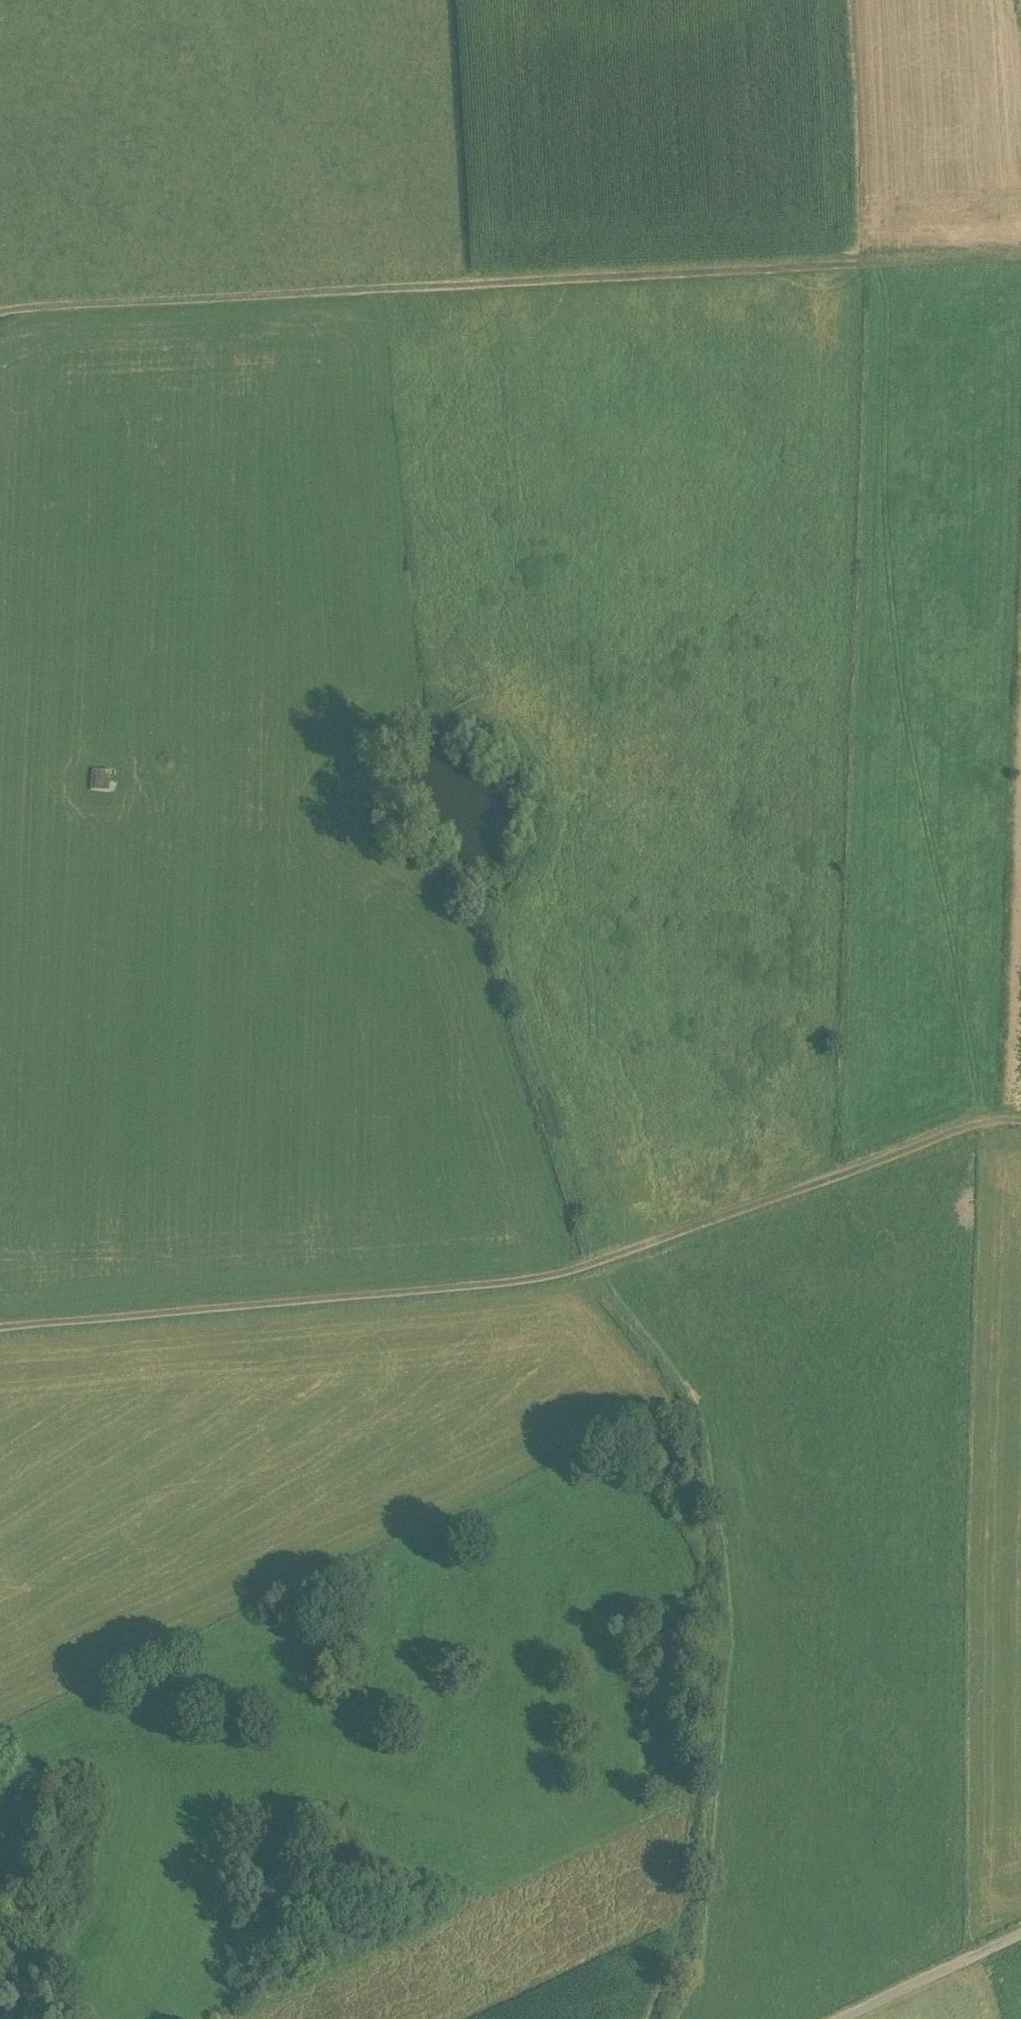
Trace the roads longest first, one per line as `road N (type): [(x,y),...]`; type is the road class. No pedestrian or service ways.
road 1 (track): [(0,1333),(570,1281),(989,1128),(1020,1125)]
road 2 (track): [(0,311),(1020,257)]
road 3 (track): [(856,2018),(1020,1940)]

